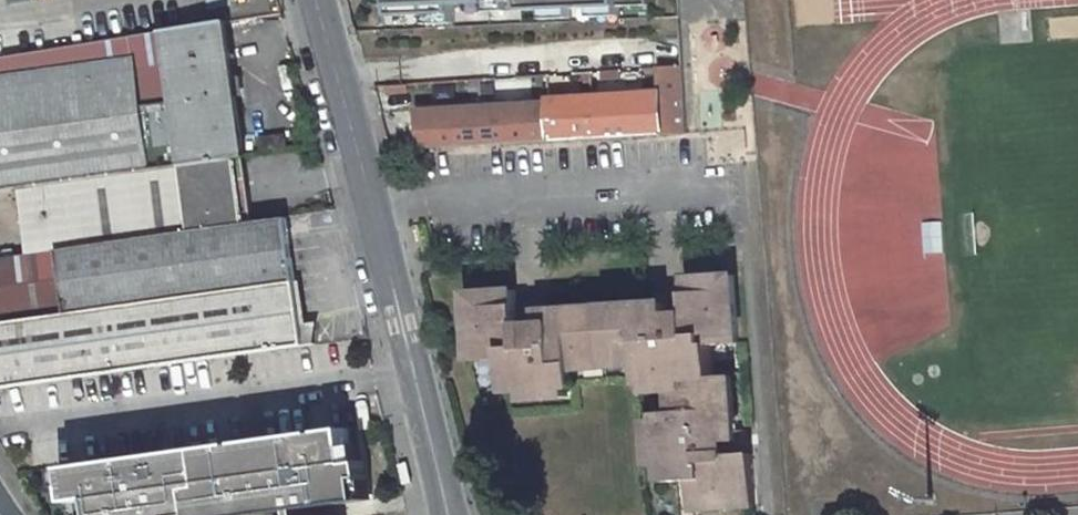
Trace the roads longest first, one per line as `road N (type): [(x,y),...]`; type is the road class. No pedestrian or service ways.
road 1 (unclassified): [(447,514),(313,0)]

